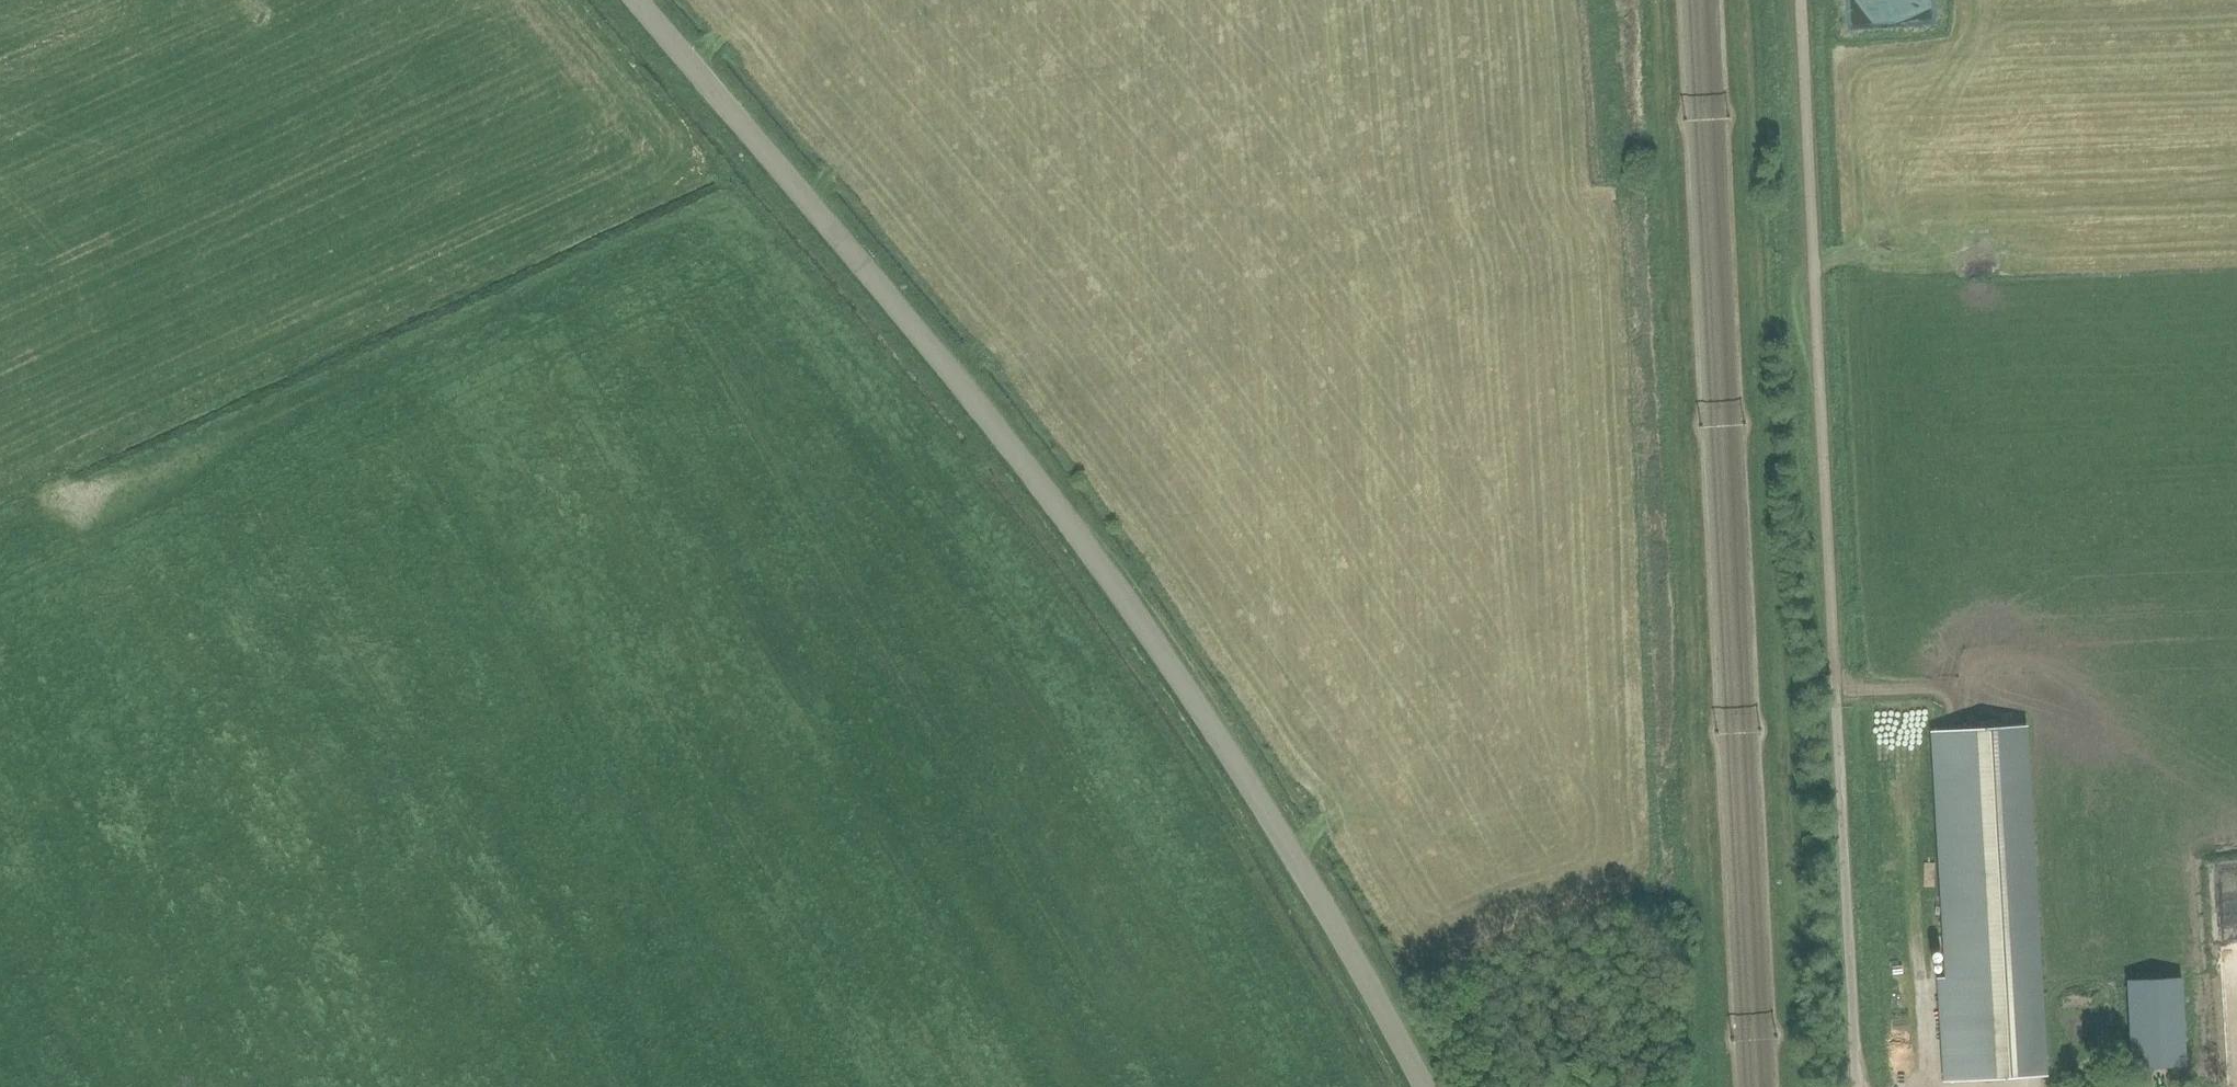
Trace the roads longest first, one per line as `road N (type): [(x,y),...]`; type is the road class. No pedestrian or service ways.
road 1 (unclassified): [(1424,1086),(1310,879),(1108,573),(978,403),(641,0)]
road 2 (unclassified): [(1859,1086),(1801,0)]

